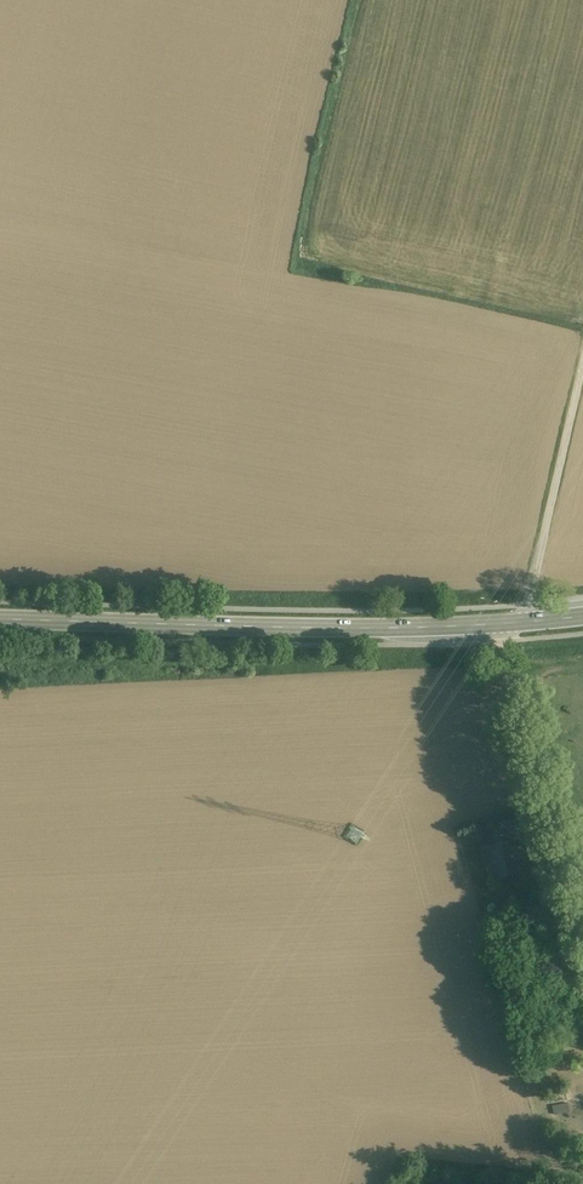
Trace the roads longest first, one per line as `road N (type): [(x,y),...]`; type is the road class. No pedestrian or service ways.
road 1 (primary): [(0,618),(333,630),(527,624)]
road 2 (track): [(582,377),(532,605)]

